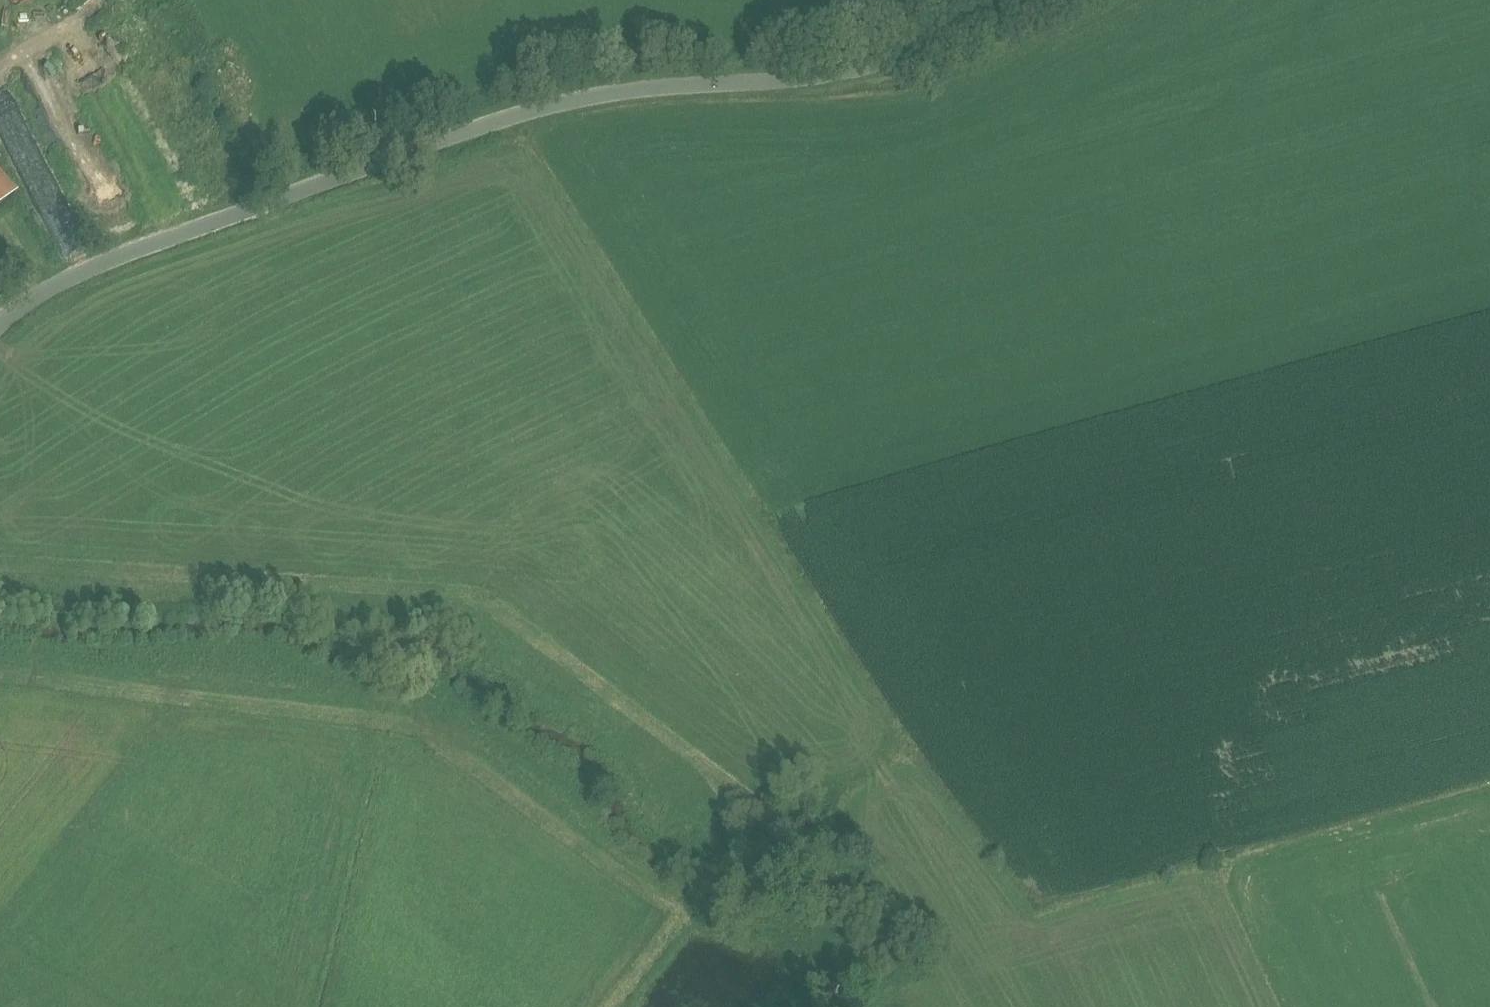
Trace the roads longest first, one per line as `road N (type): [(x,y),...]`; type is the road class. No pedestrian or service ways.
road 1 (unclassified): [(0,327),(37,292),(547,106),(855,77),(1027,0)]

